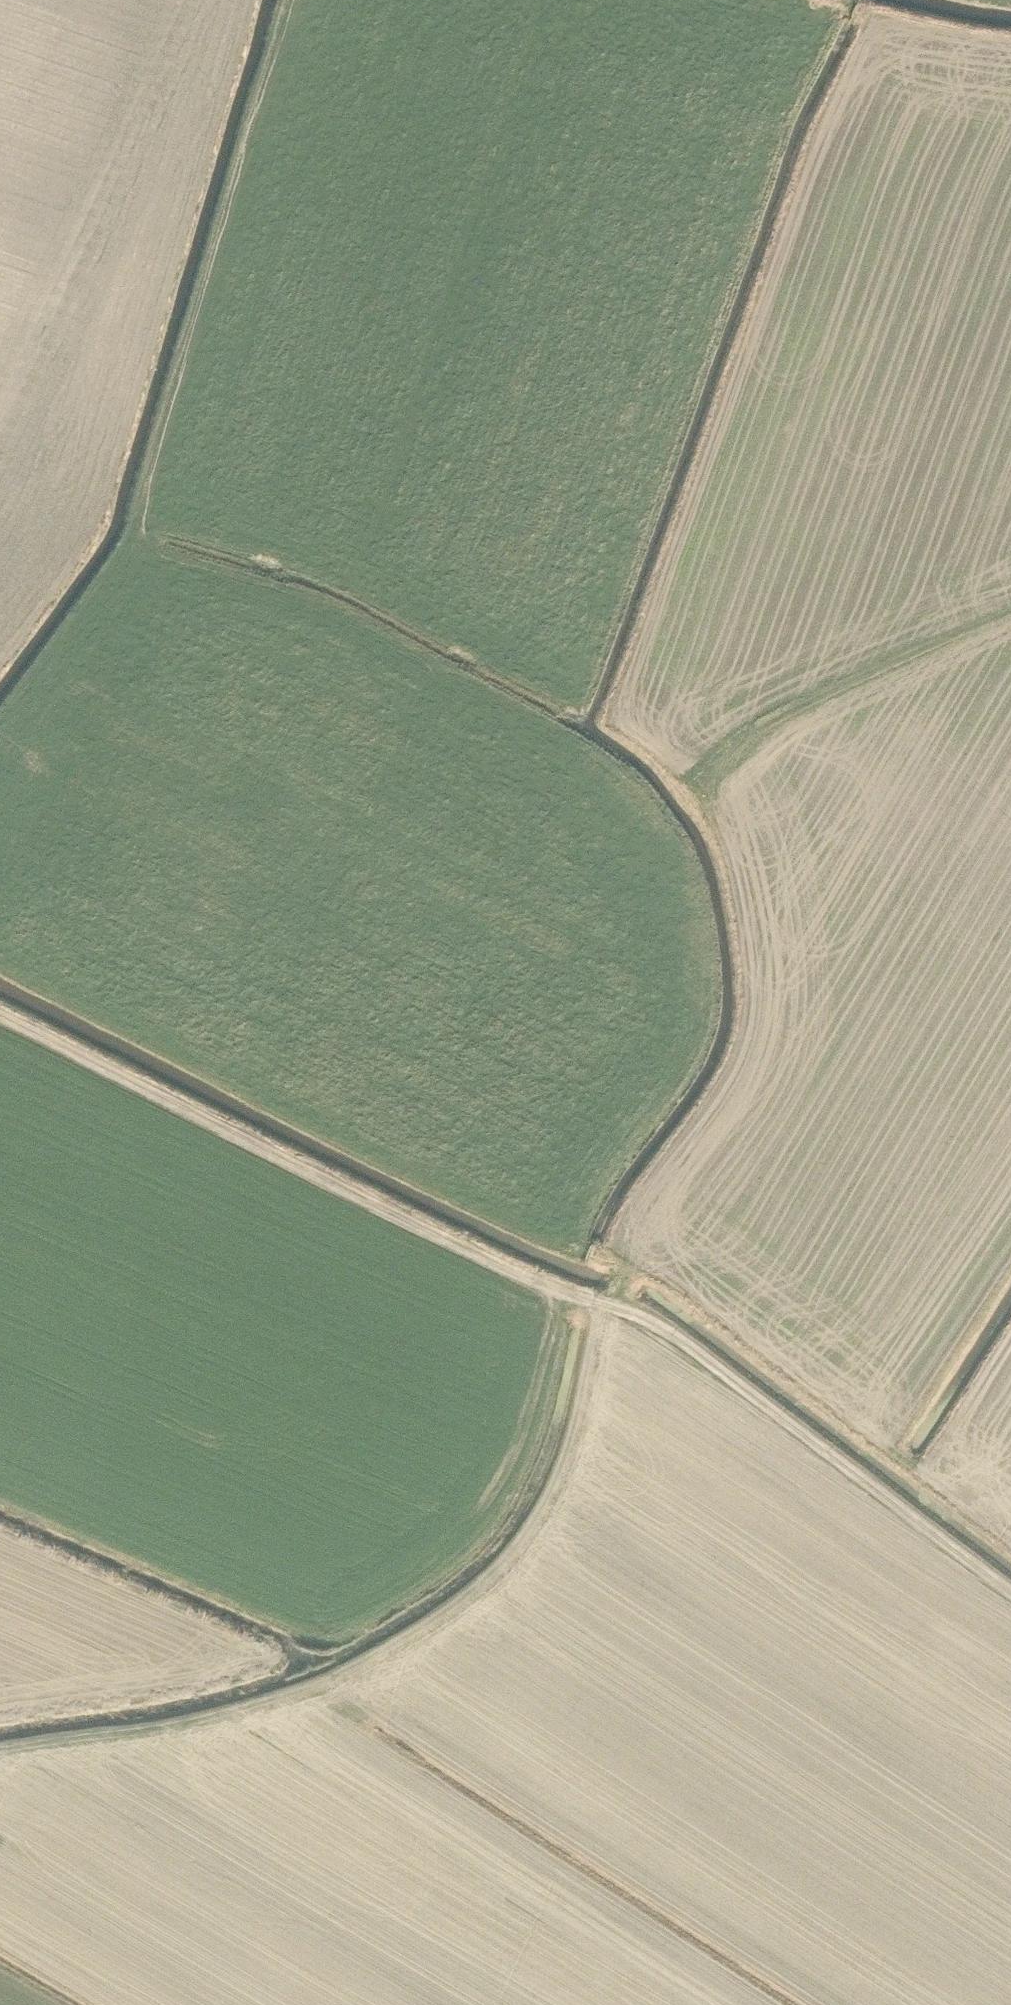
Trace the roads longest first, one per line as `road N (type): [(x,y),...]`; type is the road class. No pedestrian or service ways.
road 1 (track): [(615,1306),(625,1267),(618,1239),(628,1211),(730,1062),(741,1027),(737,910),(699,803),(713,772),(784,720),(1010,611)]
road 2 (track): [(615,1306),(365,1196),(0,1014)]

